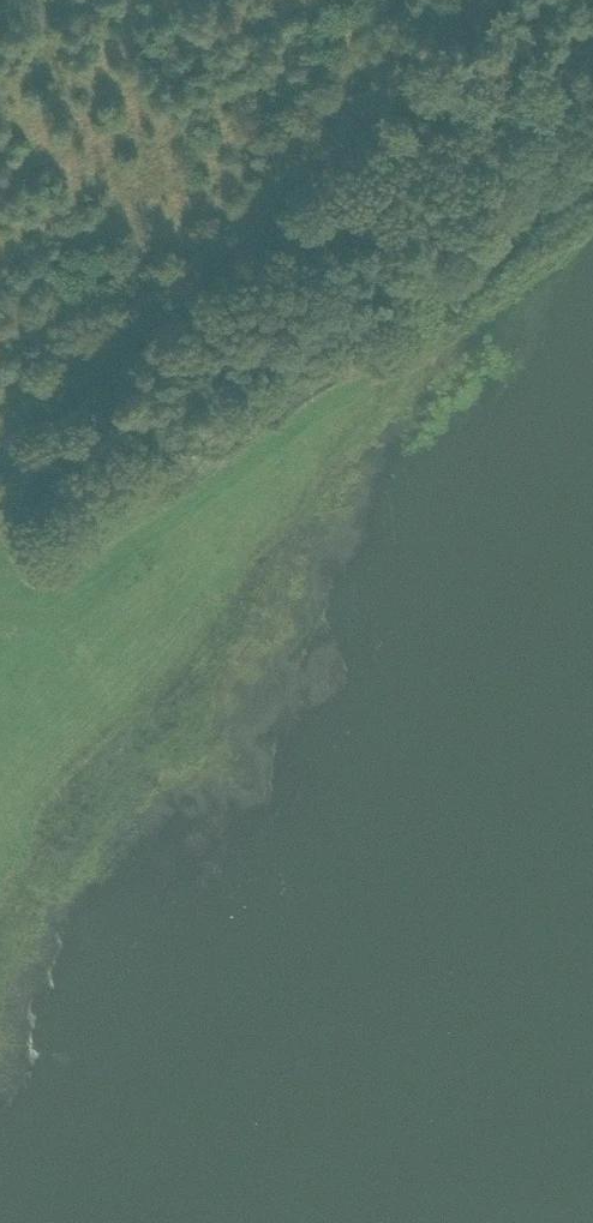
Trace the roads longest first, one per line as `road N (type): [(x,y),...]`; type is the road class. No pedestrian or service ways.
road 1 (track): [(0,450),(484,0)]

